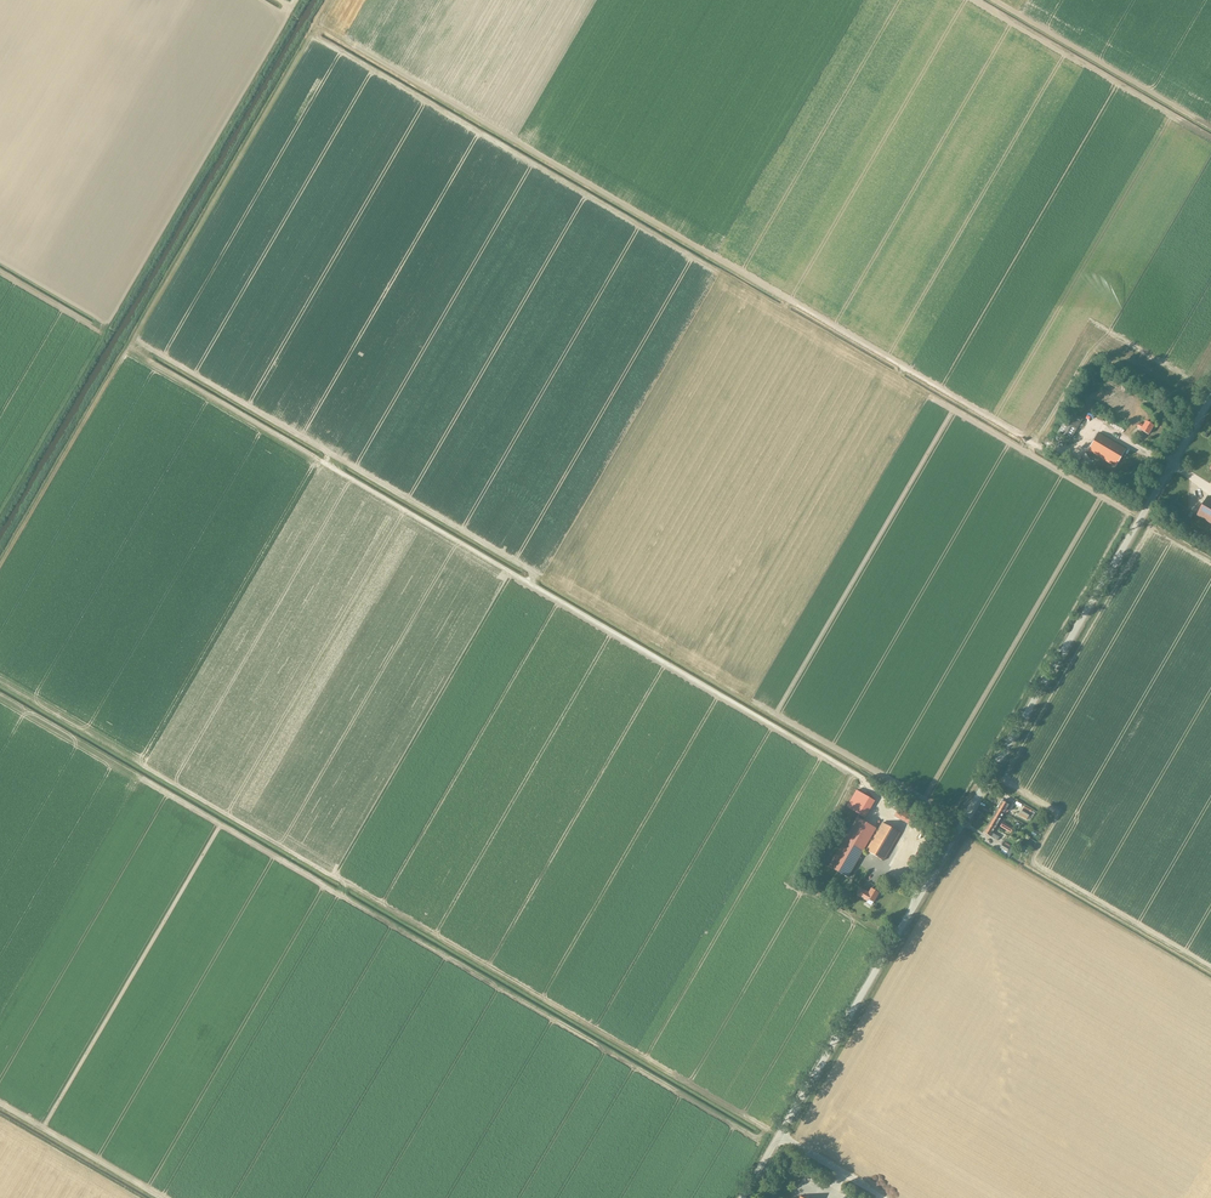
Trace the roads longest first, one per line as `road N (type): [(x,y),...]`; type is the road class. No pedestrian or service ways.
road 1 (unclassified): [(742,1197),(1210,397)]

